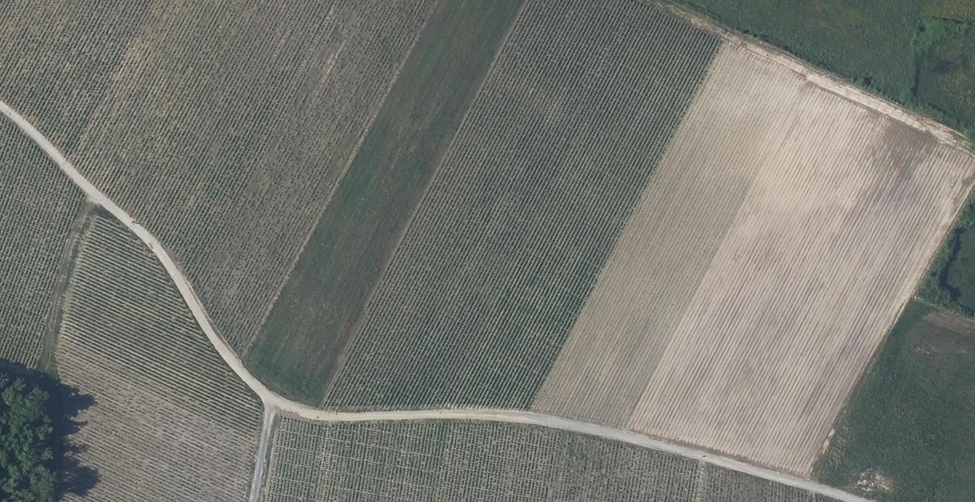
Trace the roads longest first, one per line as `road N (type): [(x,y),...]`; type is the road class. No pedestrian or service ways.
road 1 (track): [(861,501),(592,429),(481,415),(322,417),(272,402),(219,347),(153,244),(0,106)]

